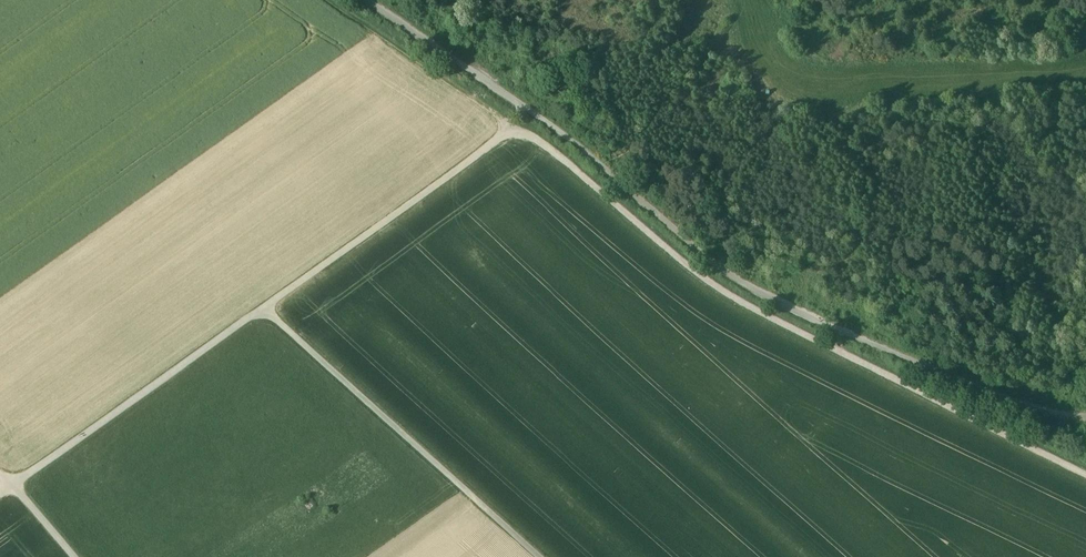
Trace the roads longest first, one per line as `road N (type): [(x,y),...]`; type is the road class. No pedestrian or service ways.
road 1 (track): [(1085,479),(728,300),(516,132)]
road 2 (track): [(1085,422),(1016,408),(854,341),(737,280),(540,122)]
road 3 (track): [(263,308),(539,556)]
road 4 (track): [(0,493),(263,308)]
road 5 (track): [(263,308),(516,132)]
road 6 (track): [(540,122),(358,0)]

